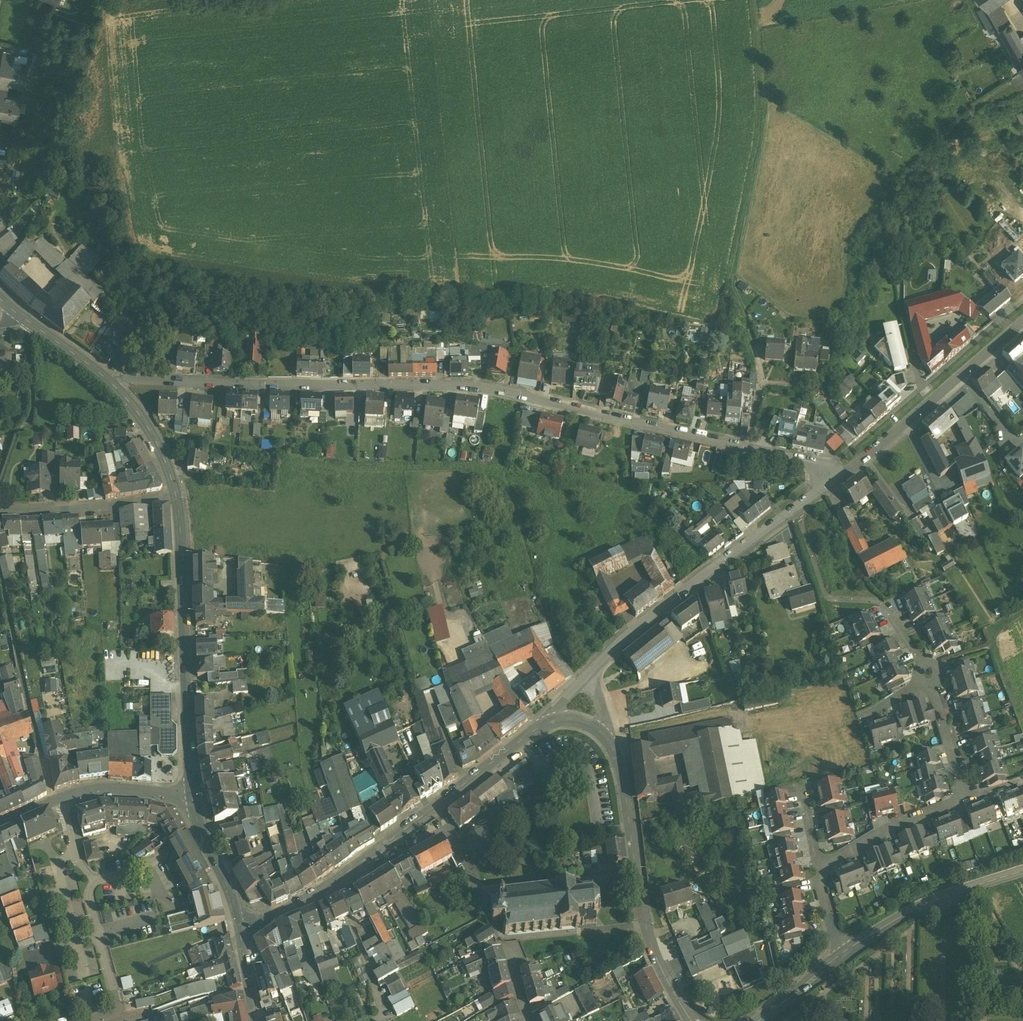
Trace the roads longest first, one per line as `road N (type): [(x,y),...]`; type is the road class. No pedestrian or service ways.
road 1 (residential): [(115,385),(466,380),(749,448),(824,469),(831,479)]
road 2 (track): [(755,0),(764,102),(732,287),(760,385)]
road 3 (residential): [(831,479),(589,674)]
road 4 (secondary): [(692,1020),(648,933),(619,767),(598,731)]
road 5 (secondary): [(177,495),(192,793)]
road 6 (secondary): [(553,720),(334,881)]
road 7 (residential): [(1022,320),(831,479)]
road 8 (residential): [(65,796),(83,867),(97,882),(91,898),(119,1016)]
road 9 (residential): [(334,881),(340,888),(446,827),(484,901)]
road 10 (secondary): [(1022,870),(913,910),(845,953)]
road 11 (residential): [(177,495),(0,509)]
road 12 (residential): [(816,873),(888,828),(961,799)]
road 13 (secondary): [(192,793),(239,928)]
road 14 (residential): [(961,799),(928,675)]
road 15 (secondary): [(65,796),(97,788),(192,793)]
road 16 (secondary): [(115,385),(163,452),(177,495)]
road 17 (track): [(1022,623),(992,643),(1022,722)]

